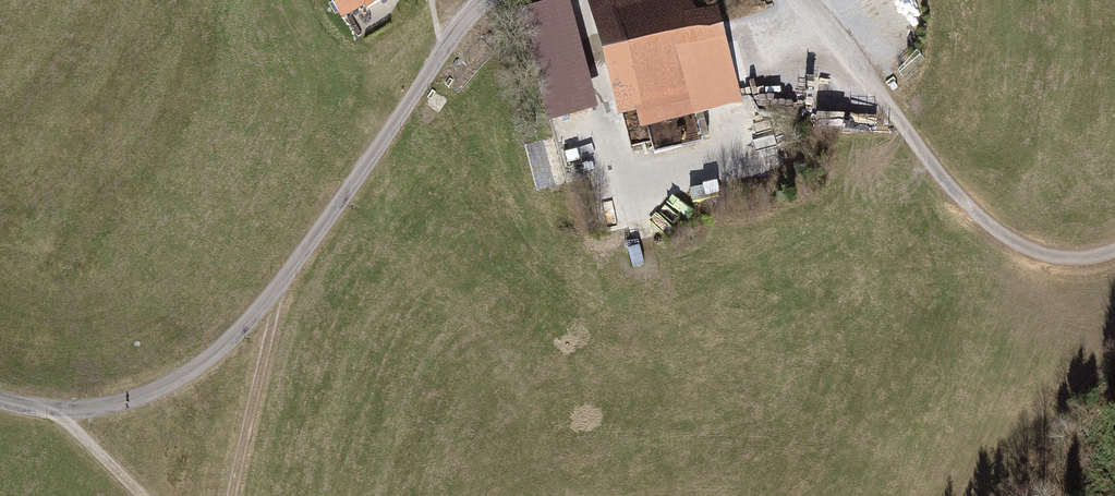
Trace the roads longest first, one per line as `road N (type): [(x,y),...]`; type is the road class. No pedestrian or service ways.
road 1 (unclassified): [(0,401),(59,413),(120,404),(218,353),(281,286),(461,27),(494,0)]
road 2 (track): [(909,133),(978,216),(1020,245),(1061,258),(1114,248)]
road 3 (track): [(235,495),(281,286)]
road 4 (unclassified): [(810,0),(909,133)]

